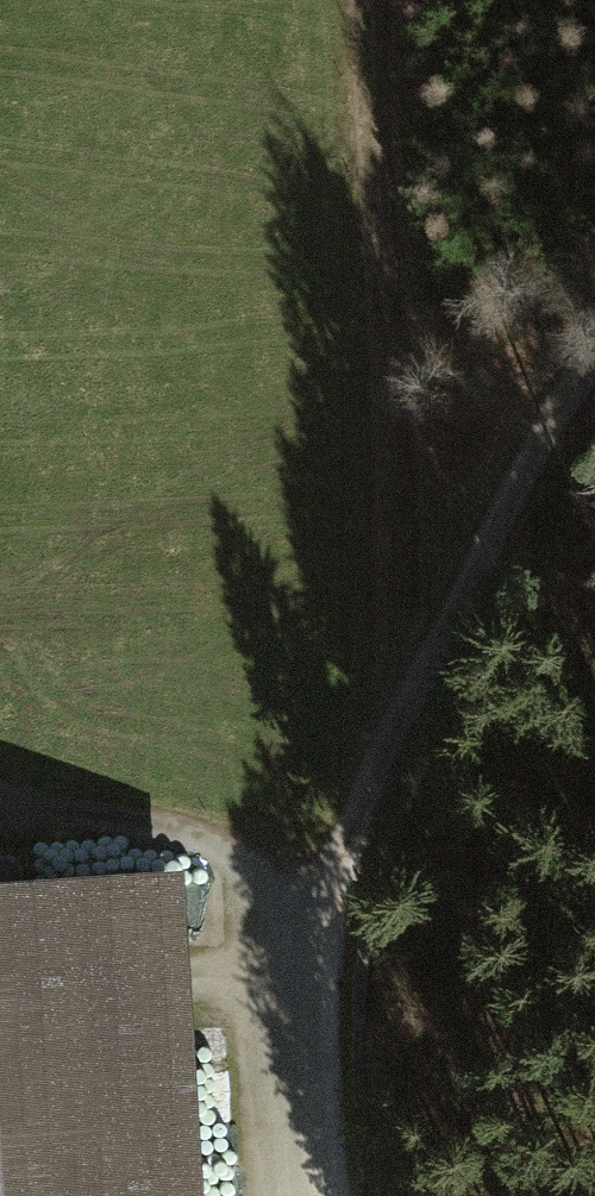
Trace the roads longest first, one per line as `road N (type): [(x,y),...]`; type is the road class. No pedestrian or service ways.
road 1 (track): [(334,1195),(316,1005),(350,841),(396,733),(536,471),(594,397)]
road 2 (track): [(396,733),(370,0)]

